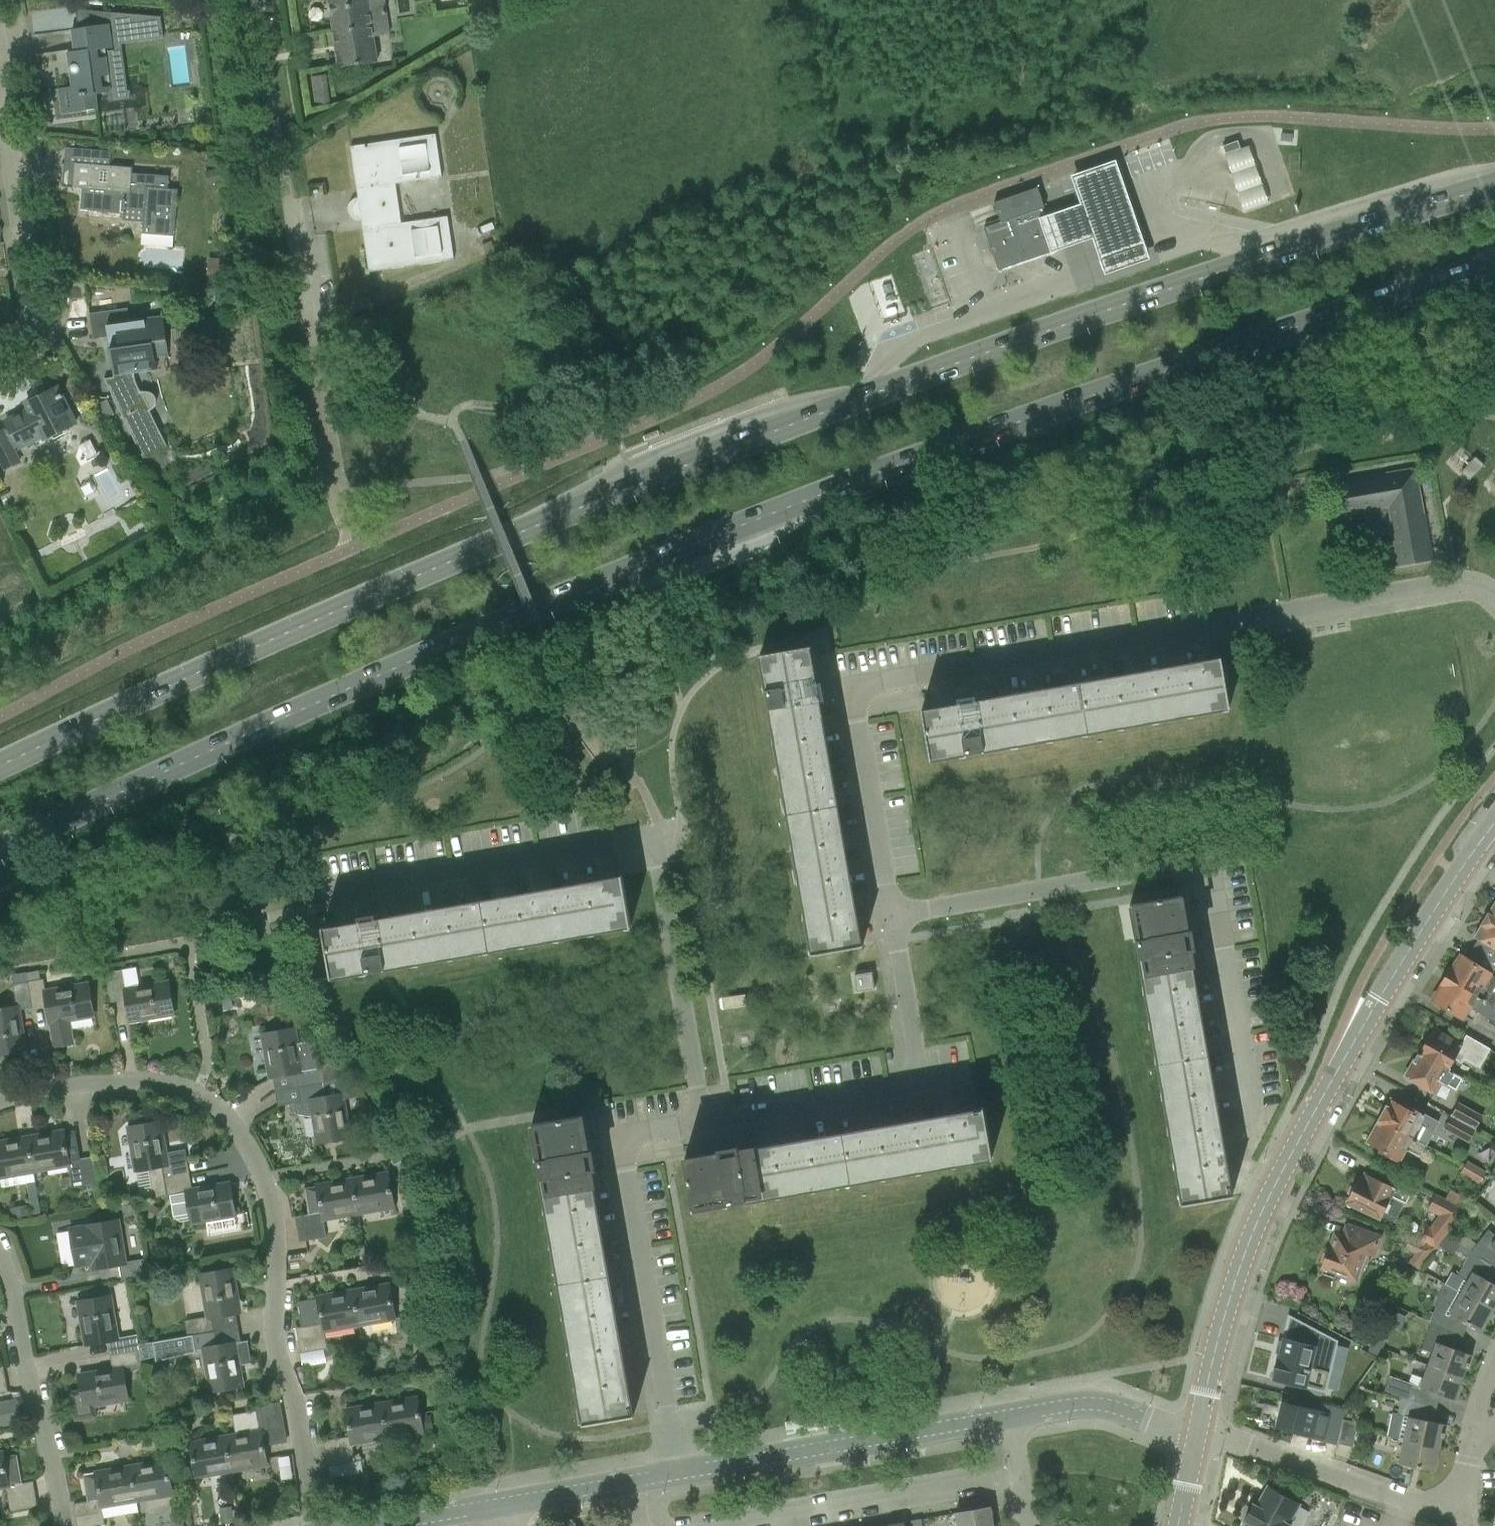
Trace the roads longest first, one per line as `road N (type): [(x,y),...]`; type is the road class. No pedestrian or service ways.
road 1 (primary): [(0,852),(548,603),(1097,397),(1494,267)]
road 2 (primary): [(1494,188),(1280,252),(673,470),(324,614),(0,767)]
road 3 (residential): [(889,916),(858,729),(858,703),(870,689),(1458,583),(1494,598)]
road 4 (tertiary): [(1197,1433),(1229,1305),(1271,1194),(1452,879),(1494,822)]
road 5 (residential): [(0,1103),(65,1085),(157,1085),(197,1094),(247,1140),(272,1188),(316,1525)]
road 6 (residential): [(694,1121),(660,876),(646,845),(633,840),(333,893)]
road 7 (residential): [(1250,1123),(1216,886),(1177,866),(889,916)]
road 8 (residential): [(683,1475),(625,1165),(650,1125),(694,1121)]
road 9 (residential): [(694,1121),(915,1085),(889,916)]
road 10 (residential): [(683,1475),(1012,1418)]
road 11 (unclassified): [(255,0),(304,293)]
road 12 (residential): [(64,1525),(0,1247)]
road 13 (residential): [(1460,1517),(1197,1433)]
road 14 (residential): [(6,121),(25,303),(0,355)]
road 15 (residential): [(1012,1418),(1102,1408),(1197,1433)]
road 16 (residential): [(508,1506),(683,1475)]

